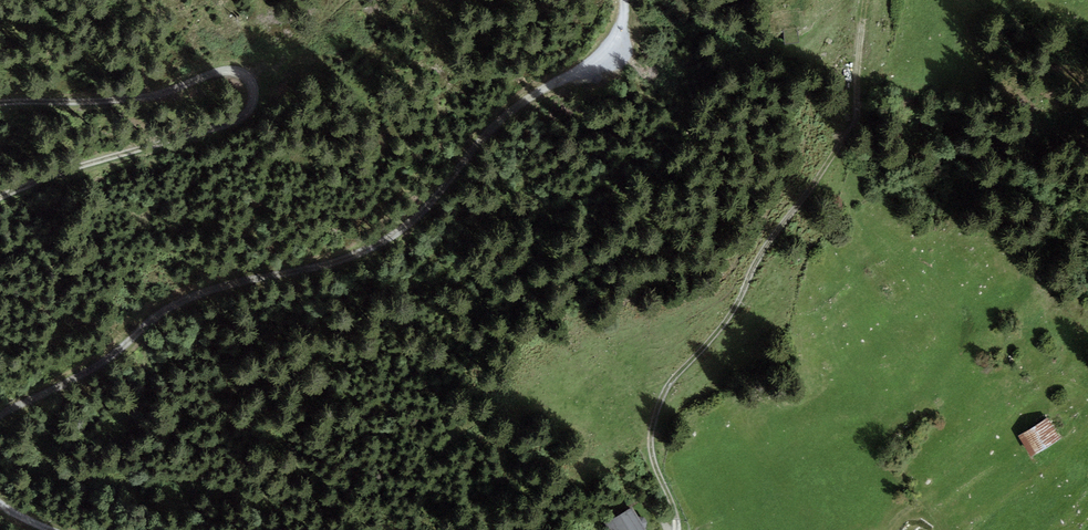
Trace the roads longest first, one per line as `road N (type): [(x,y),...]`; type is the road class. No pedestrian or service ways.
road 1 (track): [(0,415),(115,352),(162,311),(217,286),(363,251),(416,220),(482,138),(540,89),(603,53),(617,37),(622,0)]
road 2 (track): [(669,499),(651,449),(655,415),(851,130),(867,0)]
road 3 (track): [(0,197),(233,123),(256,101),(247,78),(222,71),(150,97),(0,107)]

